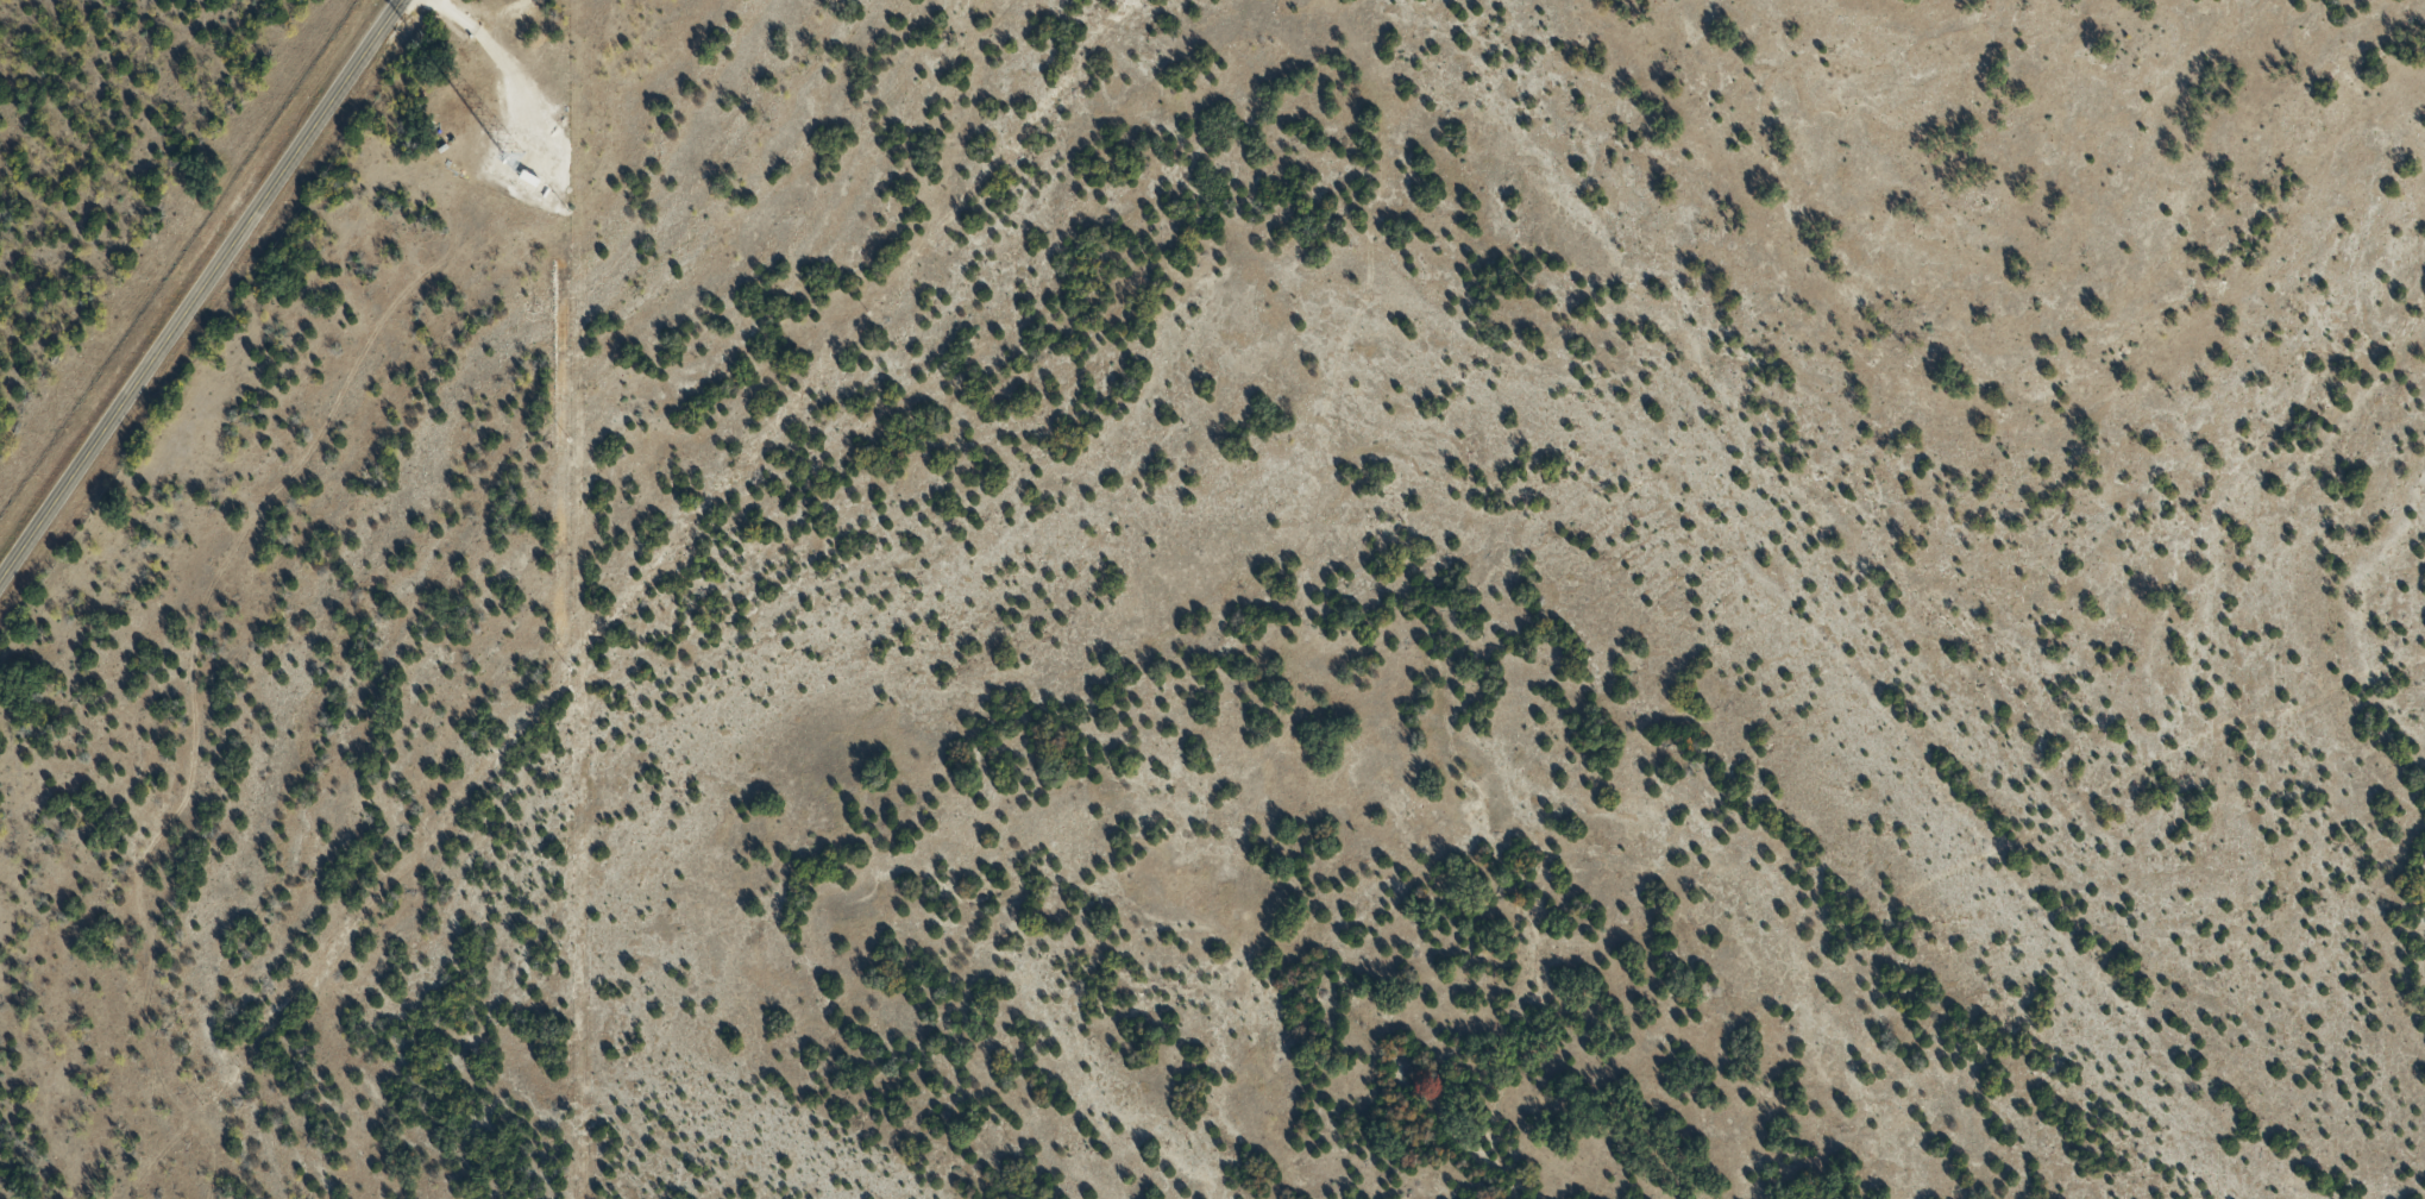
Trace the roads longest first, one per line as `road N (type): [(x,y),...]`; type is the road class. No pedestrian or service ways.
road 1 (secondary): [(0,583),(402,0)]

